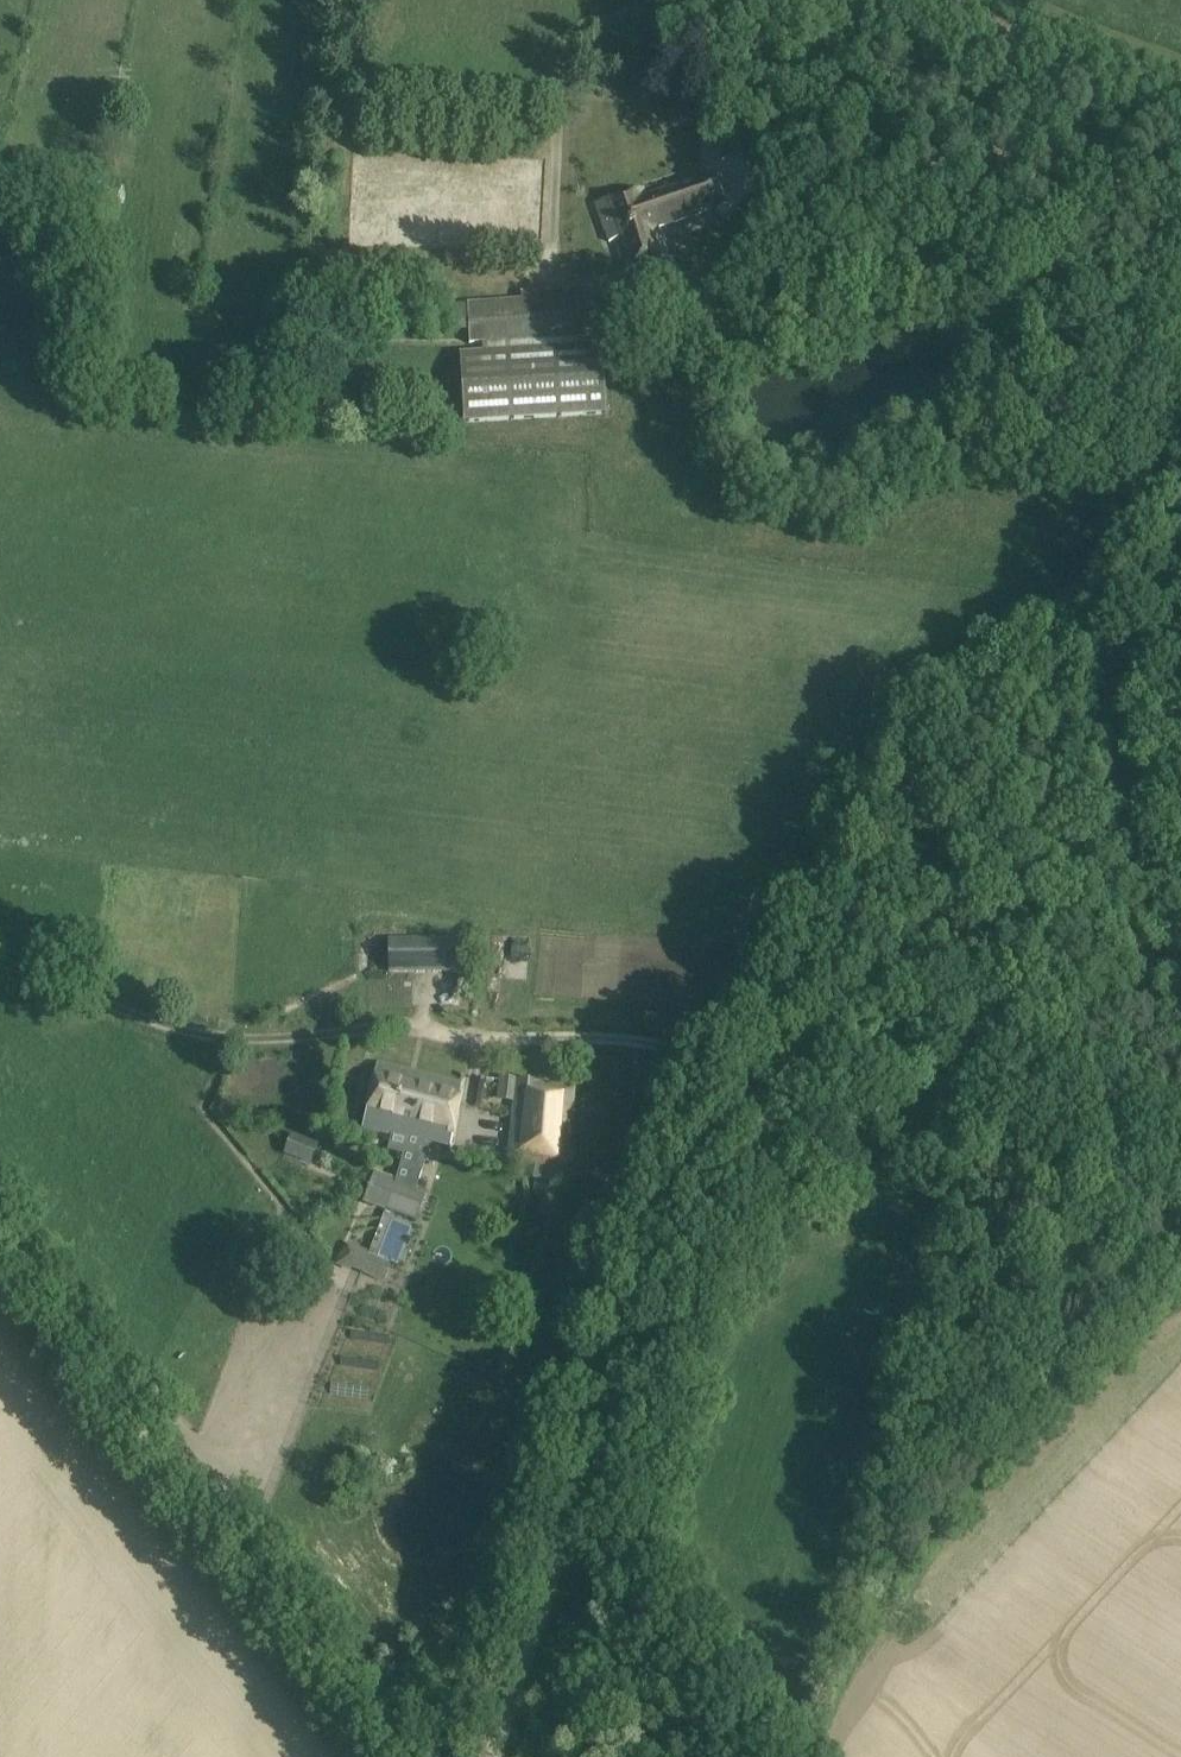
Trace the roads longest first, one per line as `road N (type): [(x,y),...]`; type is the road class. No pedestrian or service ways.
road 1 (track): [(1180,685),(790,1088),(654,1266),(497,1756)]
road 2 (track): [(381,1756),(0,1259)]
road 3 (tertiary): [(1180,111),(906,0)]

